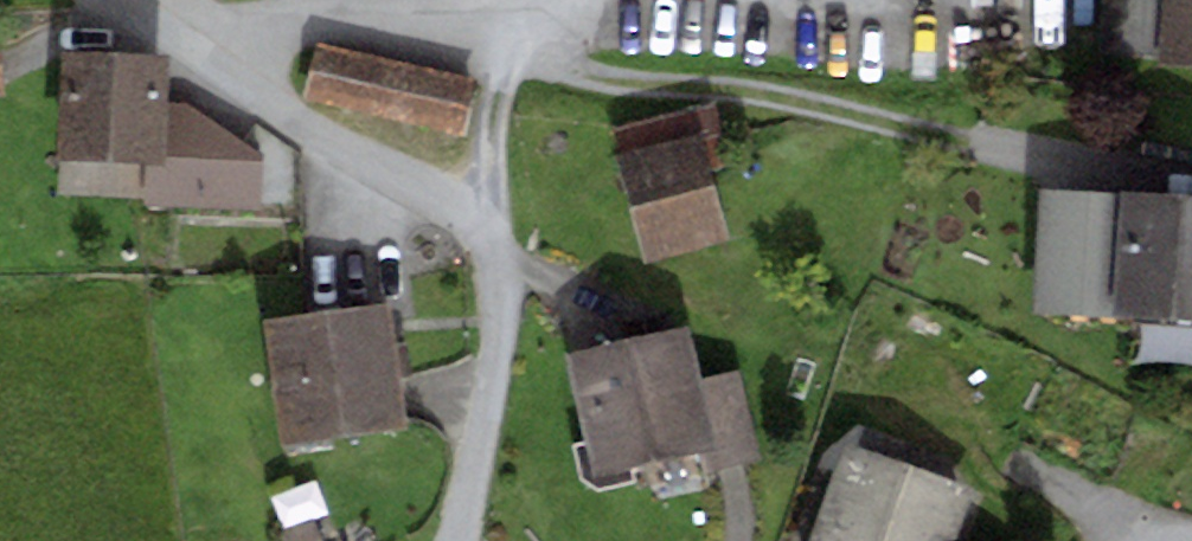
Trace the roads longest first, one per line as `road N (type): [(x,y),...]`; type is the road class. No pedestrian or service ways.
road 1 (residential): [(122,0),(485,242),(499,340),(462,540)]

